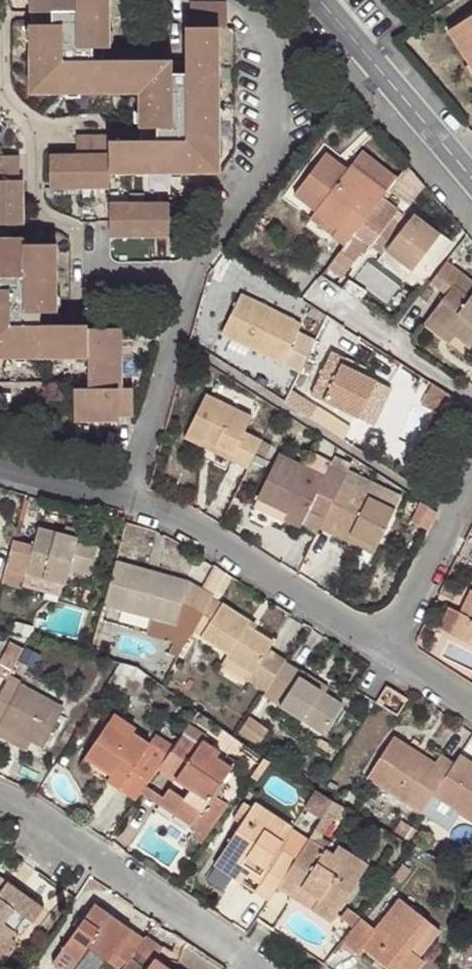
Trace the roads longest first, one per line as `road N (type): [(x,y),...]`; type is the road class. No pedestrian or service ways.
road 1 (residential): [(242,0),(272,33),(275,157),(195,277)]
road 2 (residential): [(254,968),(0,798)]
road 3 (residential): [(382,648),(133,498)]
road 4 (residential): [(195,277),(133,498)]
road 5 (residential): [(320,0),(462,162)]
road 6 (residential): [(320,298),(471,398)]
road 7 (residential): [(471,491),(382,648)]
road 8 (residential): [(133,498),(0,466)]
road 9 (residential): [(195,277),(101,272),(92,232)]

